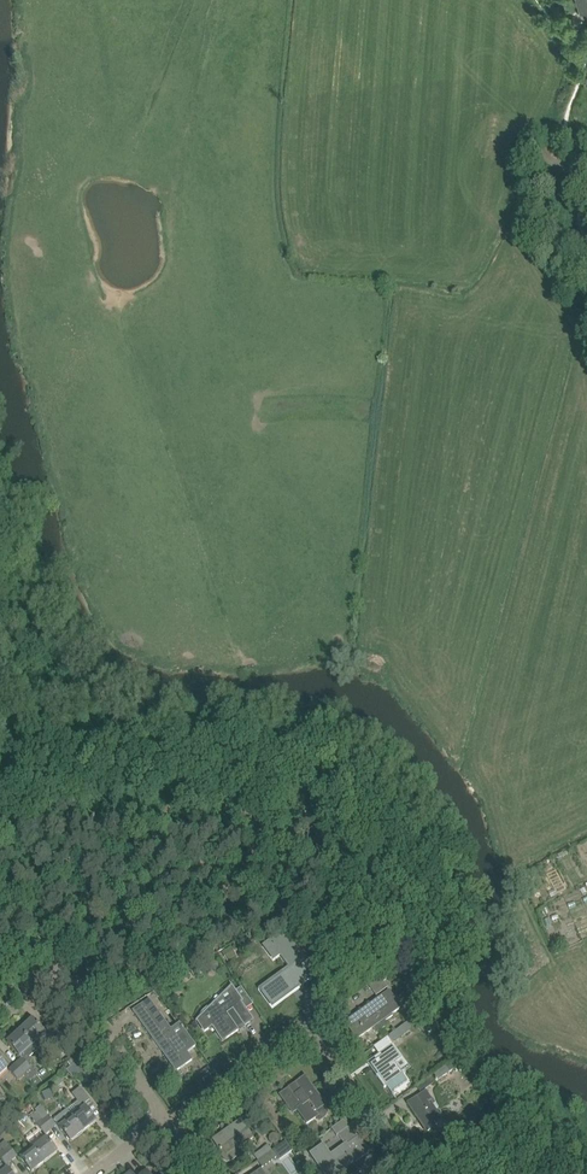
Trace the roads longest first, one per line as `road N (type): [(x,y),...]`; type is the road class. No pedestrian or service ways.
road 1 (residential): [(424,1173),(351,1056),(320,1021)]
road 2 (residential): [(174,1104),(70,957)]
road 3 (residential): [(181,1115),(320,1021)]

